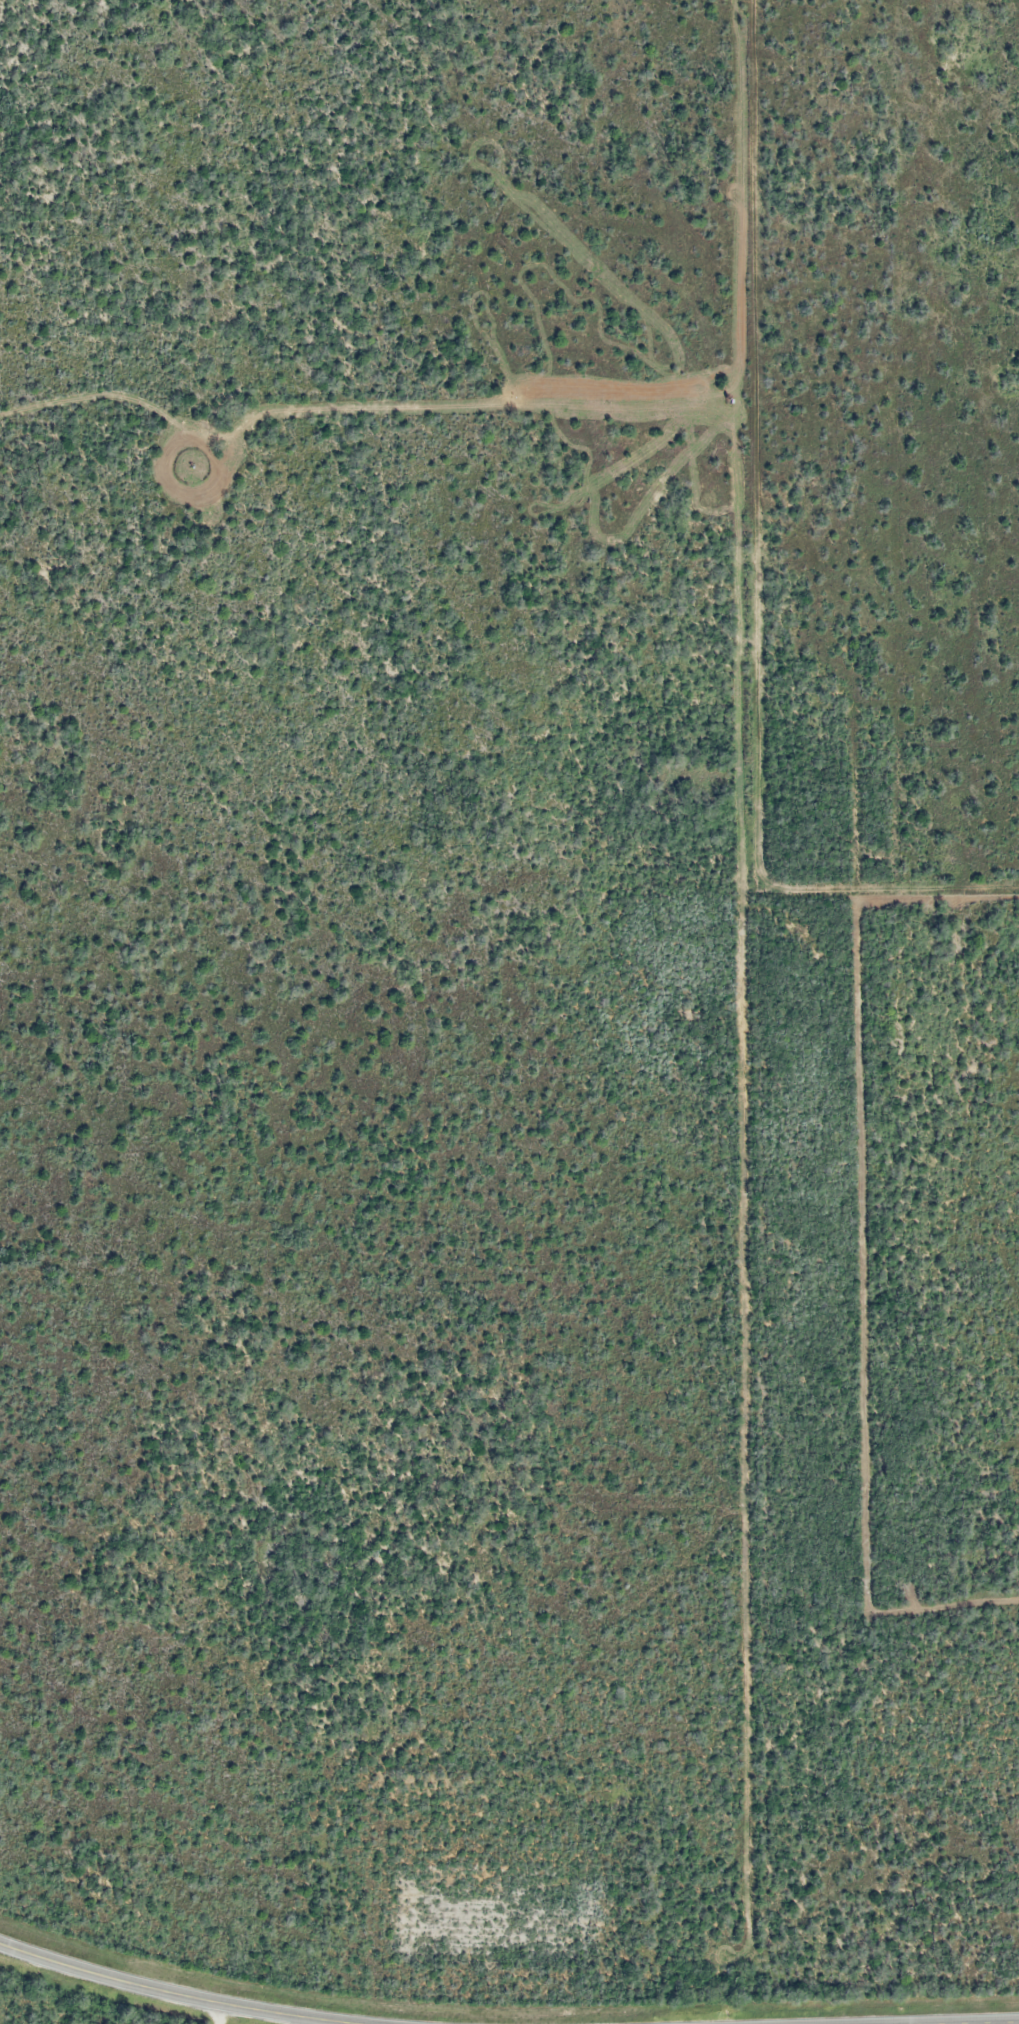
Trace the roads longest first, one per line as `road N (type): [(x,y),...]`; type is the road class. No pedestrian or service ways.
road 1 (secondary): [(0,1943),(192,1996),(366,2023)]

